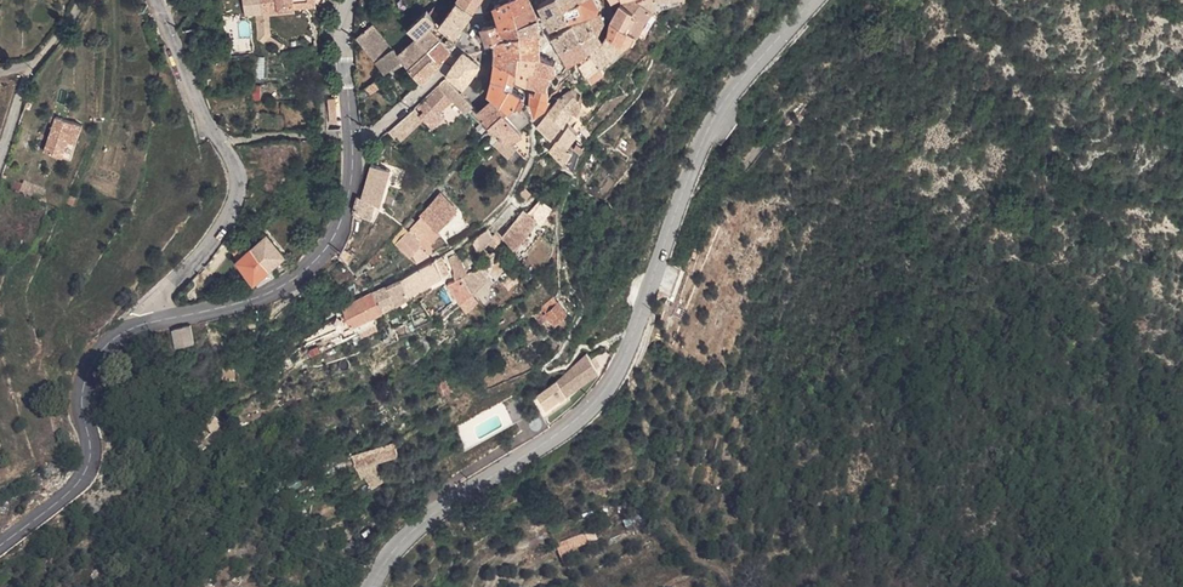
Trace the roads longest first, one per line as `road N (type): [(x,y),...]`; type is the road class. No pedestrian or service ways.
road 1 (secondary): [(371,586),(431,515),(598,400),(629,348),(713,119),(812,0)]
road 2 (unclassified): [(148,326),(163,292),(222,229),(239,183),(155,0)]
road 3 (secondary): [(148,326),(244,304),(306,275),(338,231),(352,145)]
road 4 (secondary): [(0,544),(81,485),(91,455),(85,378),(112,342),(148,326)]
road 5 (unclassified): [(84,0),(31,67),(0,161)]
road 6 (residential): [(469,38),(400,112),(352,145)]
road 7 (secondary): [(352,145),(347,0)]

